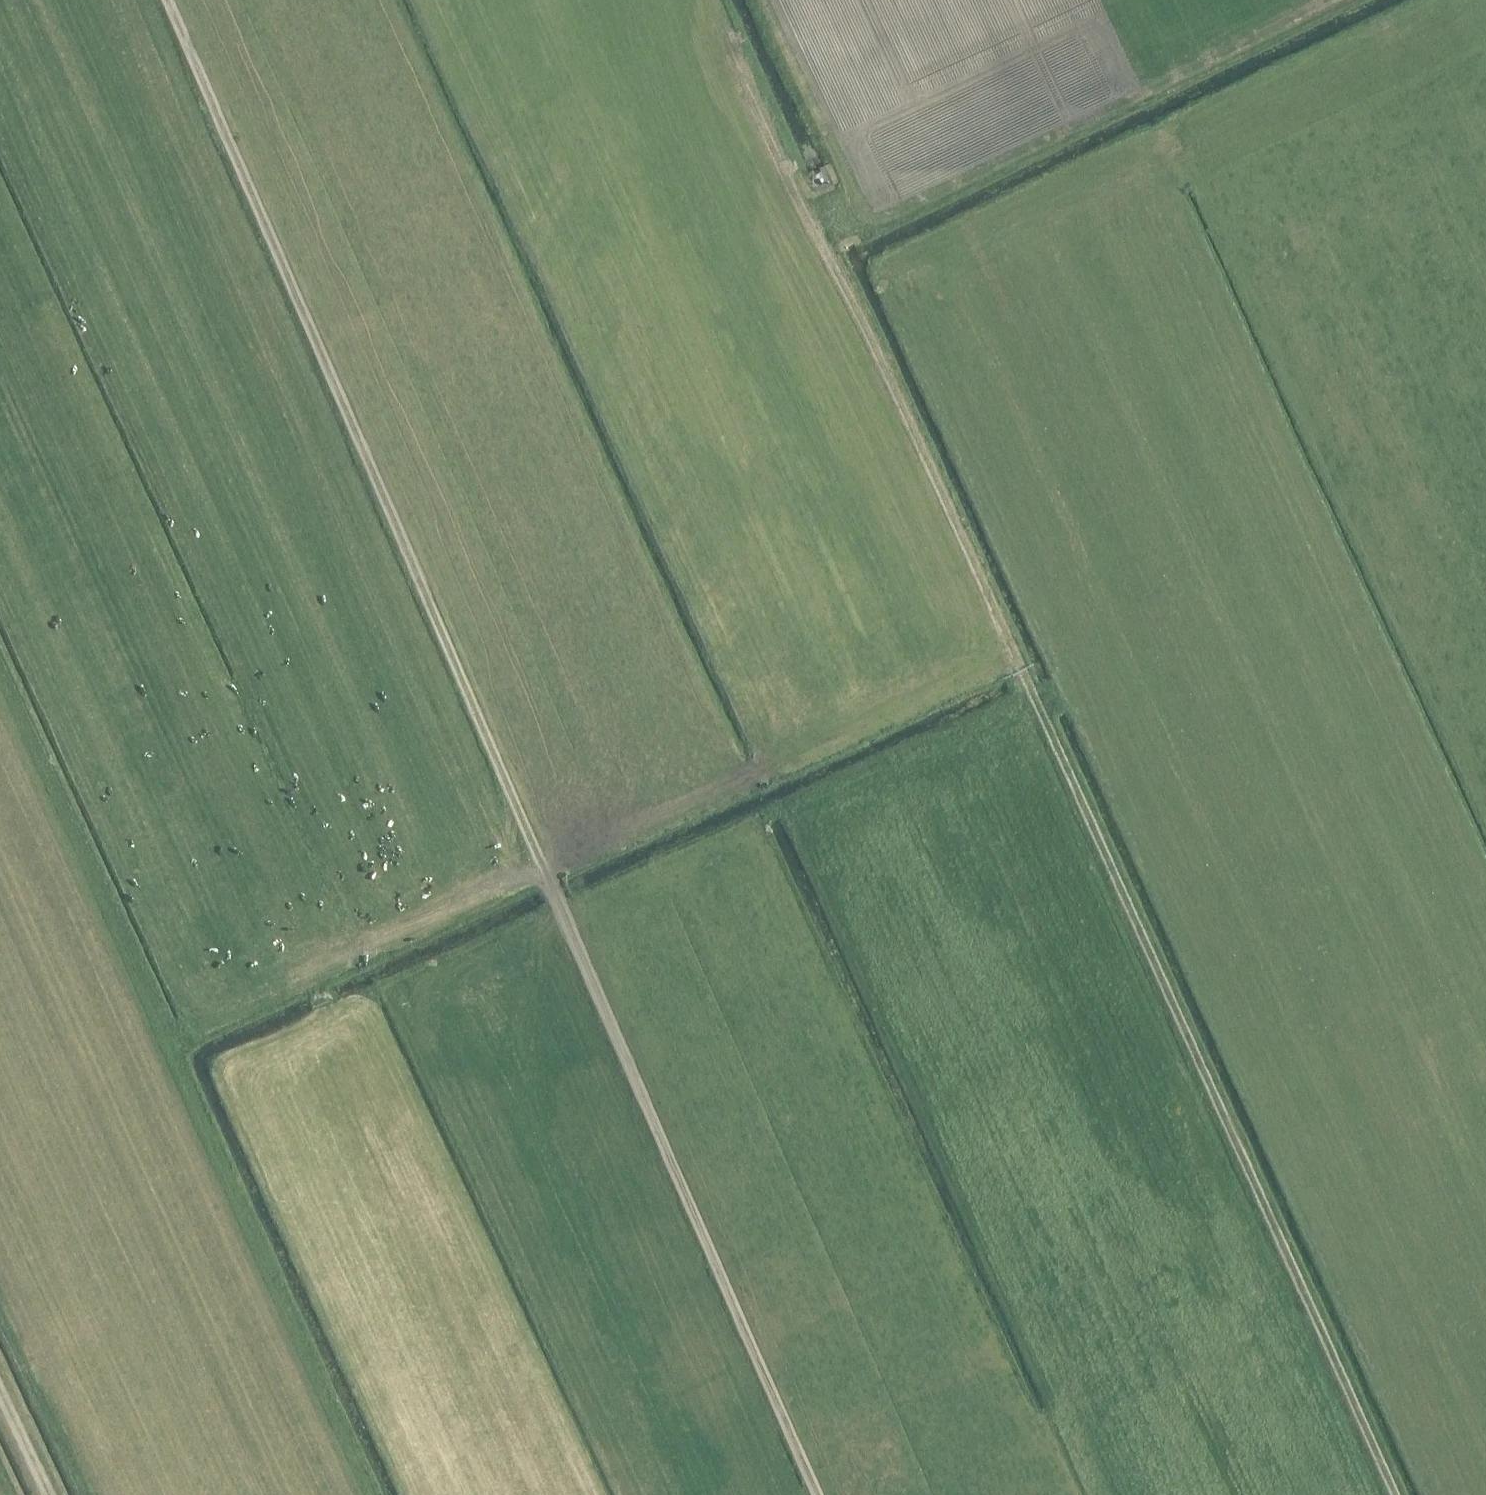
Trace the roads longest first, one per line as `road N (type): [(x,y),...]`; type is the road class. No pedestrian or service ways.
road 1 (track): [(0,1385),(53,1494)]

